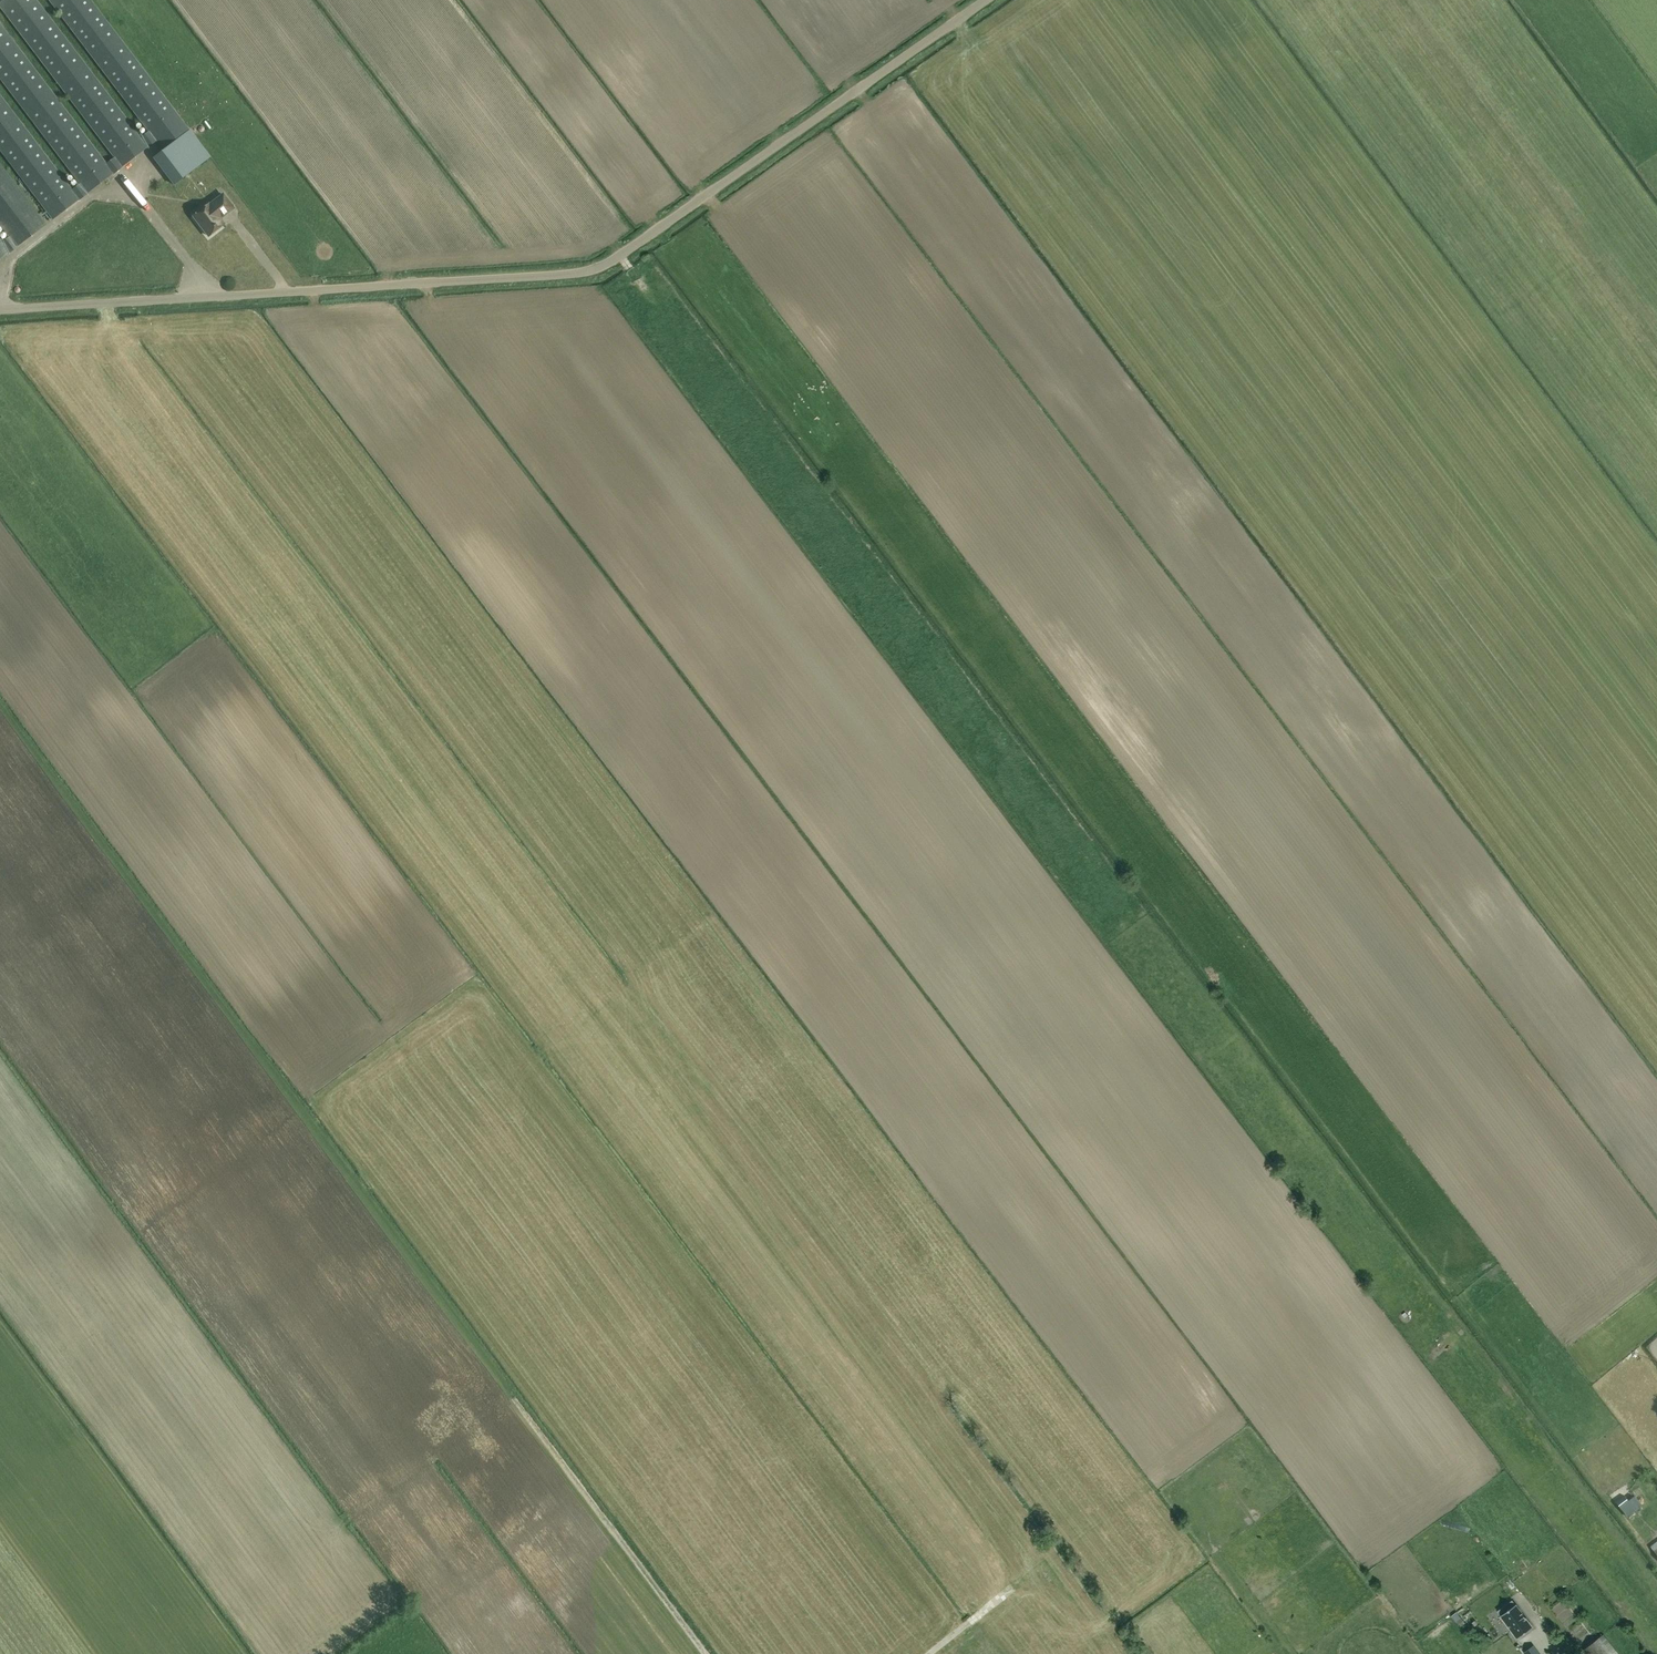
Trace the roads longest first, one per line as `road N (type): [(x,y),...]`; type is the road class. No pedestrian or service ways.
road 1 (unclassified): [(0,307),(606,266),(985,0)]
road 2 (unclassified): [(1585,1653),(1468,1499)]

